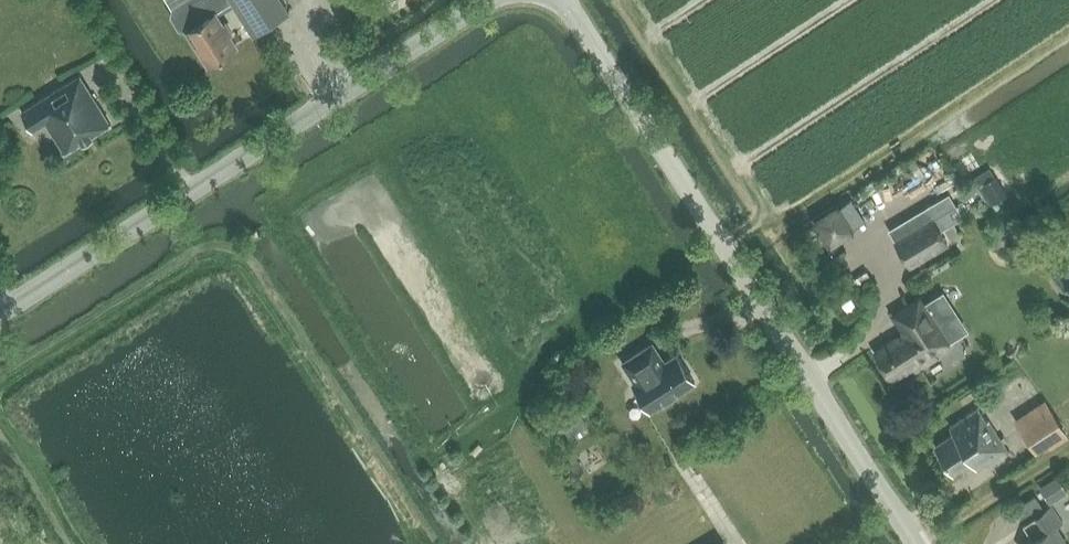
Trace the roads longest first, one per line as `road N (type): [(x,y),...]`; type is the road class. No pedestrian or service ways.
road 1 (unclassified): [(919,543),(570,0)]
road 2 (unclassified): [(0,322),(516,0)]

